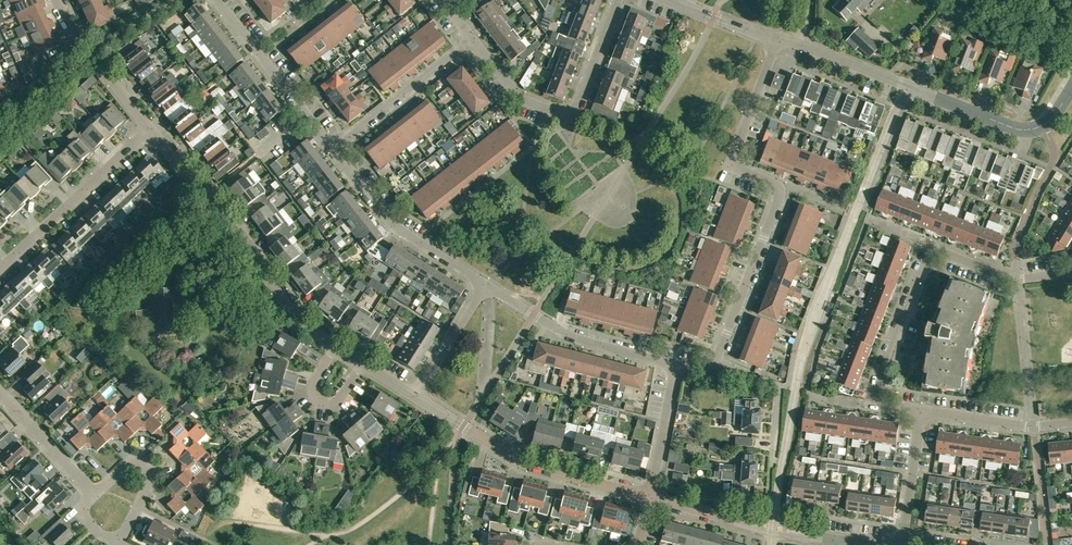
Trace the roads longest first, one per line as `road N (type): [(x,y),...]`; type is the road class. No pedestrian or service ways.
road 1 (residential): [(715,363),(777,195),(778,188),(742,175),(733,155),(776,40)]
road 2 (residential): [(1043,126),(1015,129),(776,40)]
road 3 (residential): [(328,343),(292,312),(148,131)]
road 4 (residential): [(649,498),(516,464),(415,396)]
road 5 (residential): [(616,0),(572,116),(514,95),(470,41)]
road 6 (residential): [(676,366),(565,335),(485,287)]
road 7 (residential): [(485,287),(400,236),(332,151)]
road 8 (residential): [(920,414),(884,408),(875,397),(927,254)]
road 9 (residential): [(0,267),(148,131)]
road 10 (residential): [(332,151),(470,41)]
road 11 (residential): [(94,529),(109,538),(124,535),(149,485),(147,471),(125,466),(94,496)]
road 12 (residential): [(148,131),(55,0)]
road 13 (residential): [(305,119),(209,0)]
road 14 (residential): [(715,363),(779,385),(773,461)]
road 15 (residential): [(94,496),(0,395)]
road 16 (residential): [(649,498),(676,366)]
road 17 (residential): [(902,544),(920,414)]
road 18 (residential): [(415,396),(485,287)]
road 19 (residential): [(328,343),(313,385),(319,404),(337,403),(364,367)]

